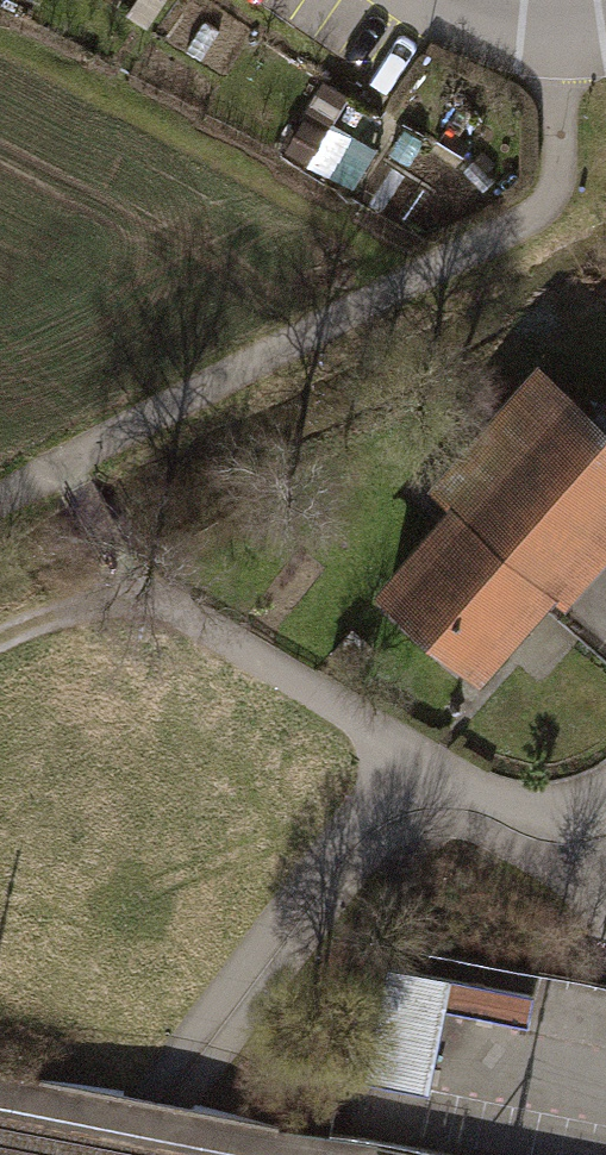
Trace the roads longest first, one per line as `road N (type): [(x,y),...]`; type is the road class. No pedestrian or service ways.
road 1 (track): [(69,467),(532,217),(559,176),(558,22)]
road 2 (track): [(145,591),(411,751)]
road 3 (track): [(0,503),(69,467),(115,560),(145,591)]
road 4 (residential): [(438,0),(525,21),(605,16)]
road 5 (track): [(411,751),(497,801),(564,813)]
road 6 (track): [(145,591),(0,639)]

